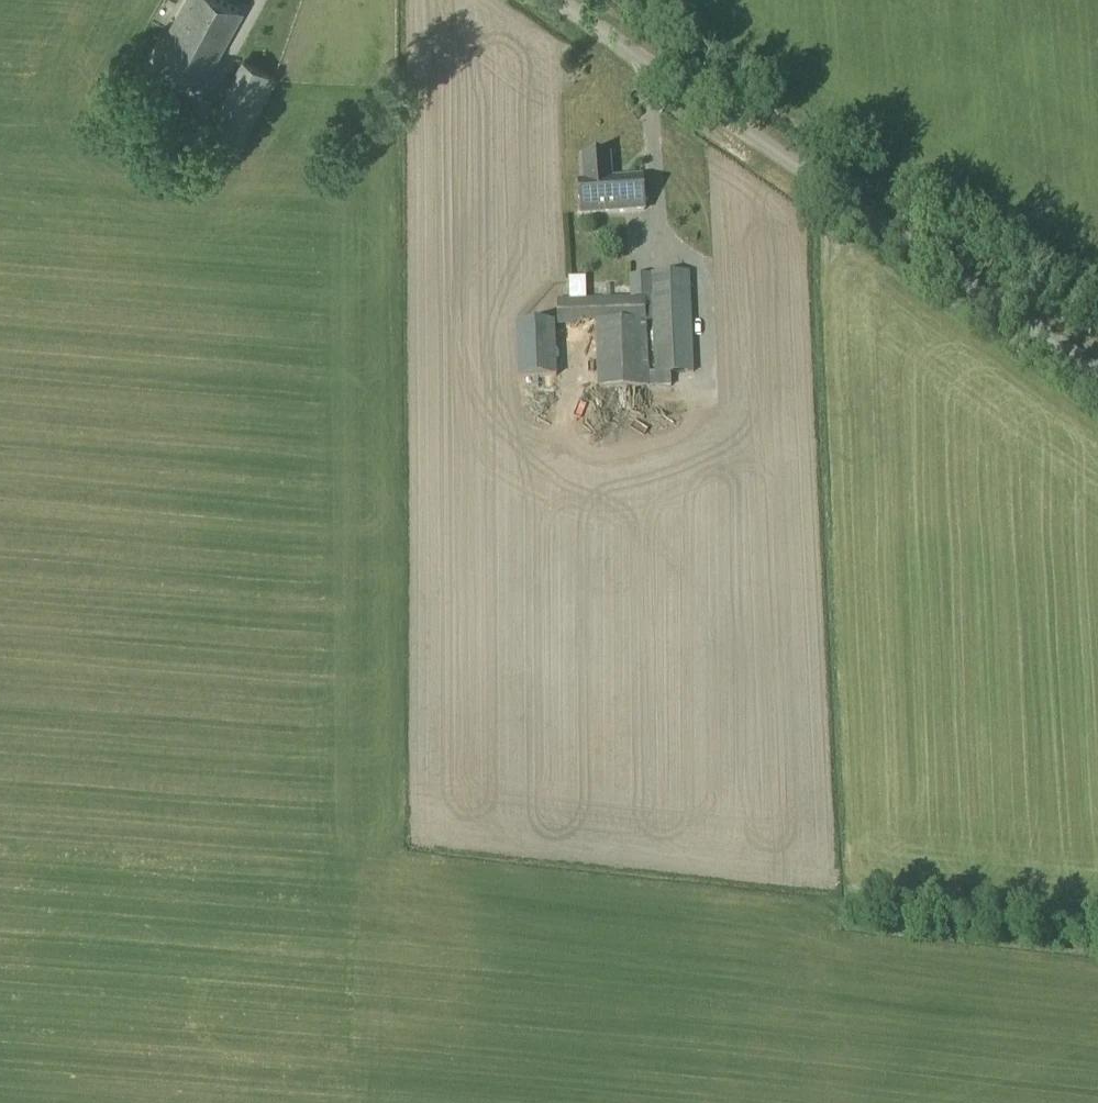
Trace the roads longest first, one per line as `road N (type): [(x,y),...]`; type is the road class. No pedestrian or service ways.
road 1 (unclassified): [(1097,372),(559,0)]

